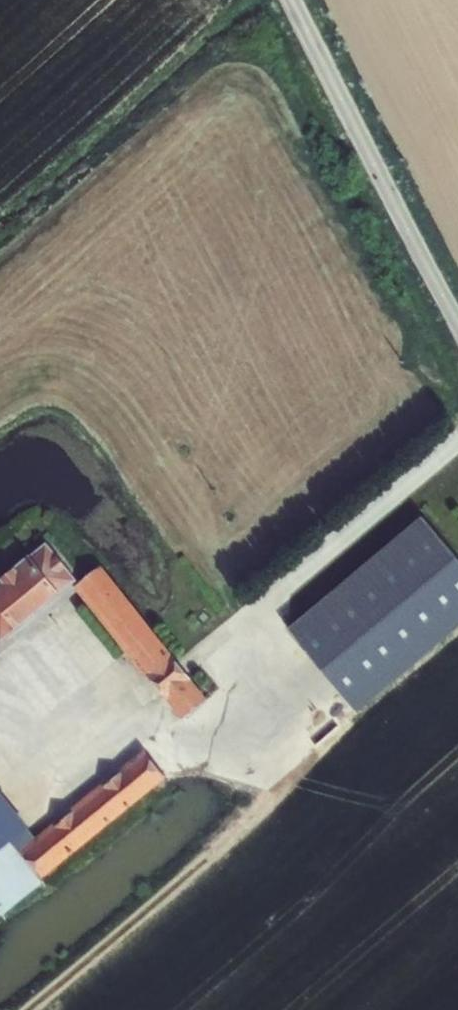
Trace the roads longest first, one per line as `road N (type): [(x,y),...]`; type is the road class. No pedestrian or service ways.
road 1 (track): [(457,438),(248,618),(233,661),(280,772),(263,814),(34,1009)]
road 2 (unclassified): [(290,0),(457,325)]

